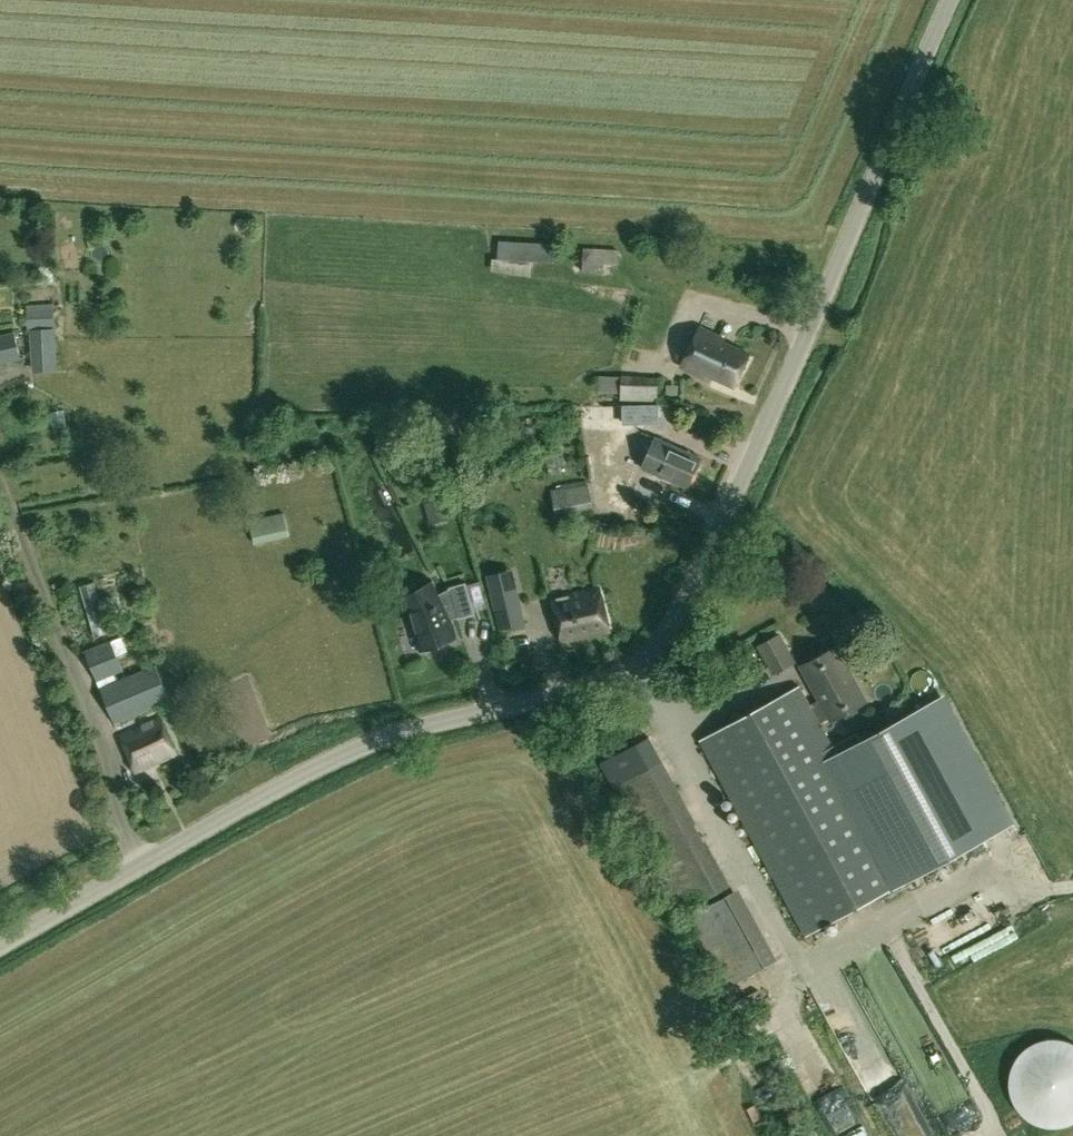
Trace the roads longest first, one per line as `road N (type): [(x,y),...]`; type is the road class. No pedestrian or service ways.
road 1 (unclassified): [(0,945),(348,752),(426,723),(572,692),(647,653),(694,581),(957,0)]

